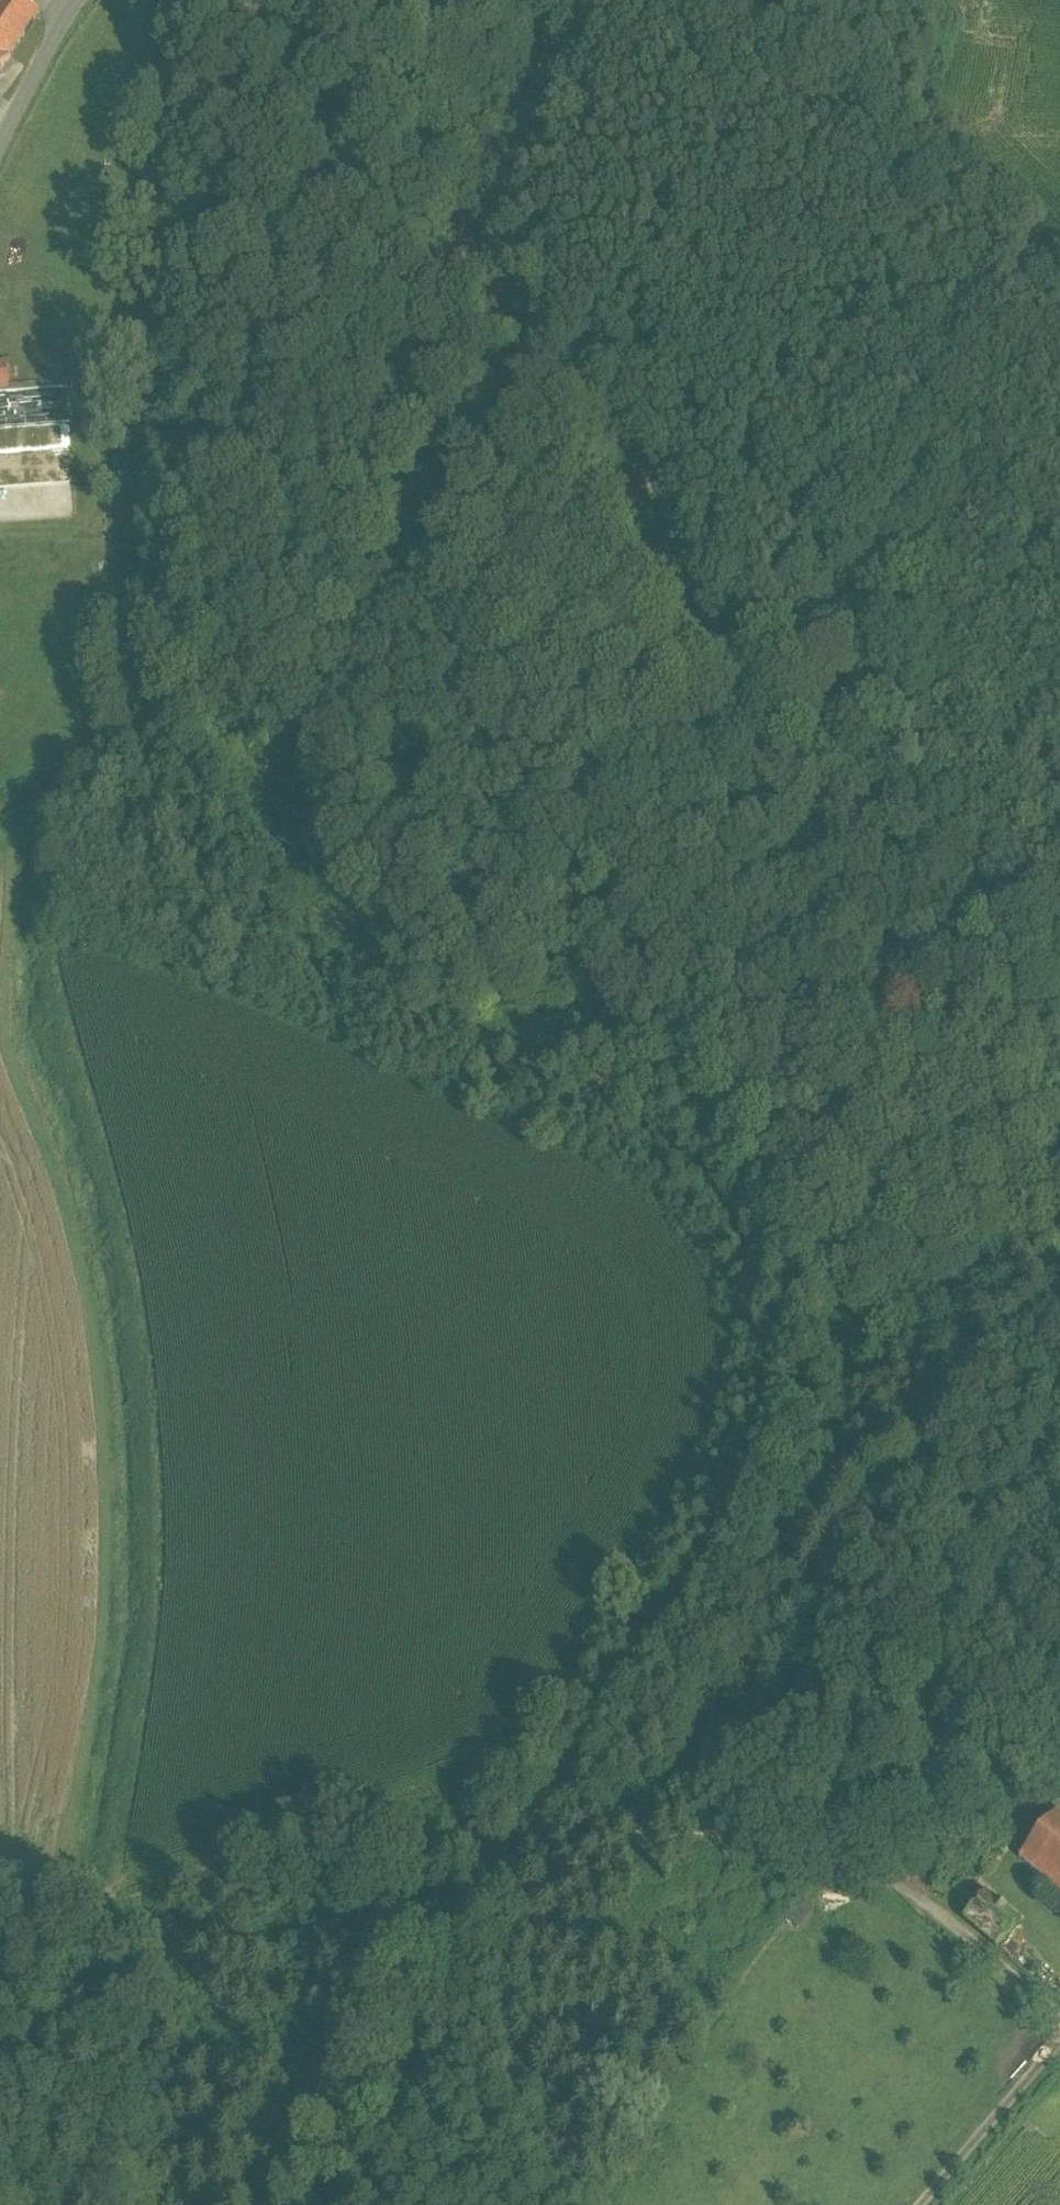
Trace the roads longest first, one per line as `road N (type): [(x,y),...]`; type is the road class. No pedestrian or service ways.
road 1 (track): [(0,1902),(108,1907),(424,1784),(481,1769),(517,1774),(617,1828),(918,1887),(967,1911),(1059,1989)]
road 2 (track): [(1059,2033),(915,2204)]
road 3 (unclassified): [(78,0),(0,148)]

